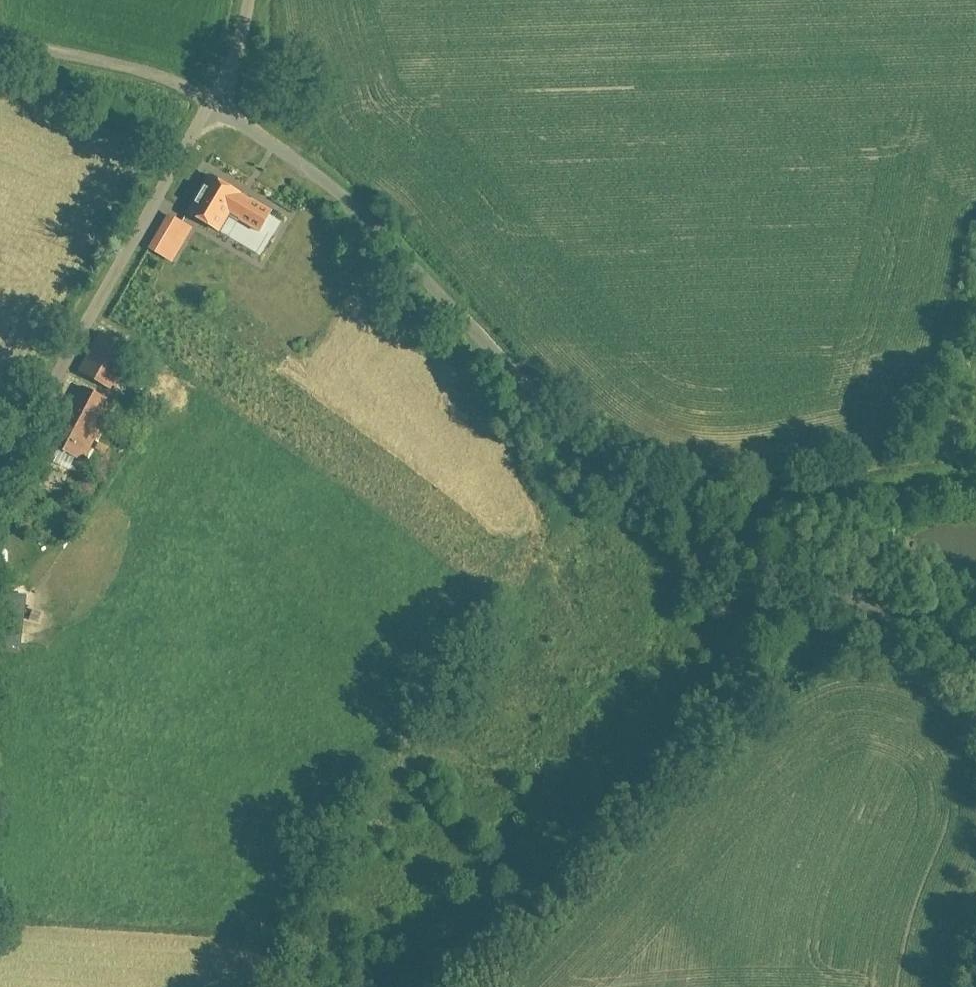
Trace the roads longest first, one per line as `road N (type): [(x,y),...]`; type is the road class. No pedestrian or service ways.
road 1 (residential): [(215,104),(385,235),(568,443),(701,528),(975,667)]
road 2 (residential): [(0,480),(215,104)]
road 3 (track): [(0,38),(215,104)]

